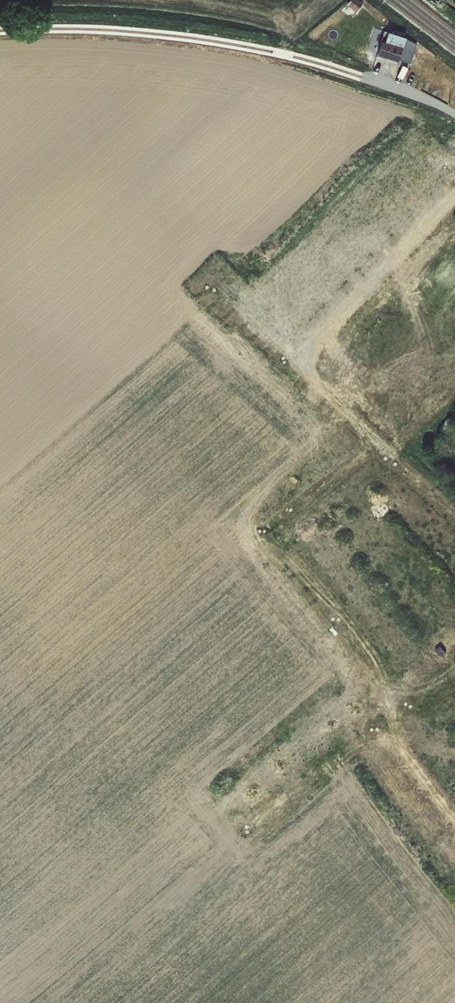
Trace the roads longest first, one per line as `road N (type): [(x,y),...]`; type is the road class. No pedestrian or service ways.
road 1 (track): [(0,27),(168,34),(347,70)]

